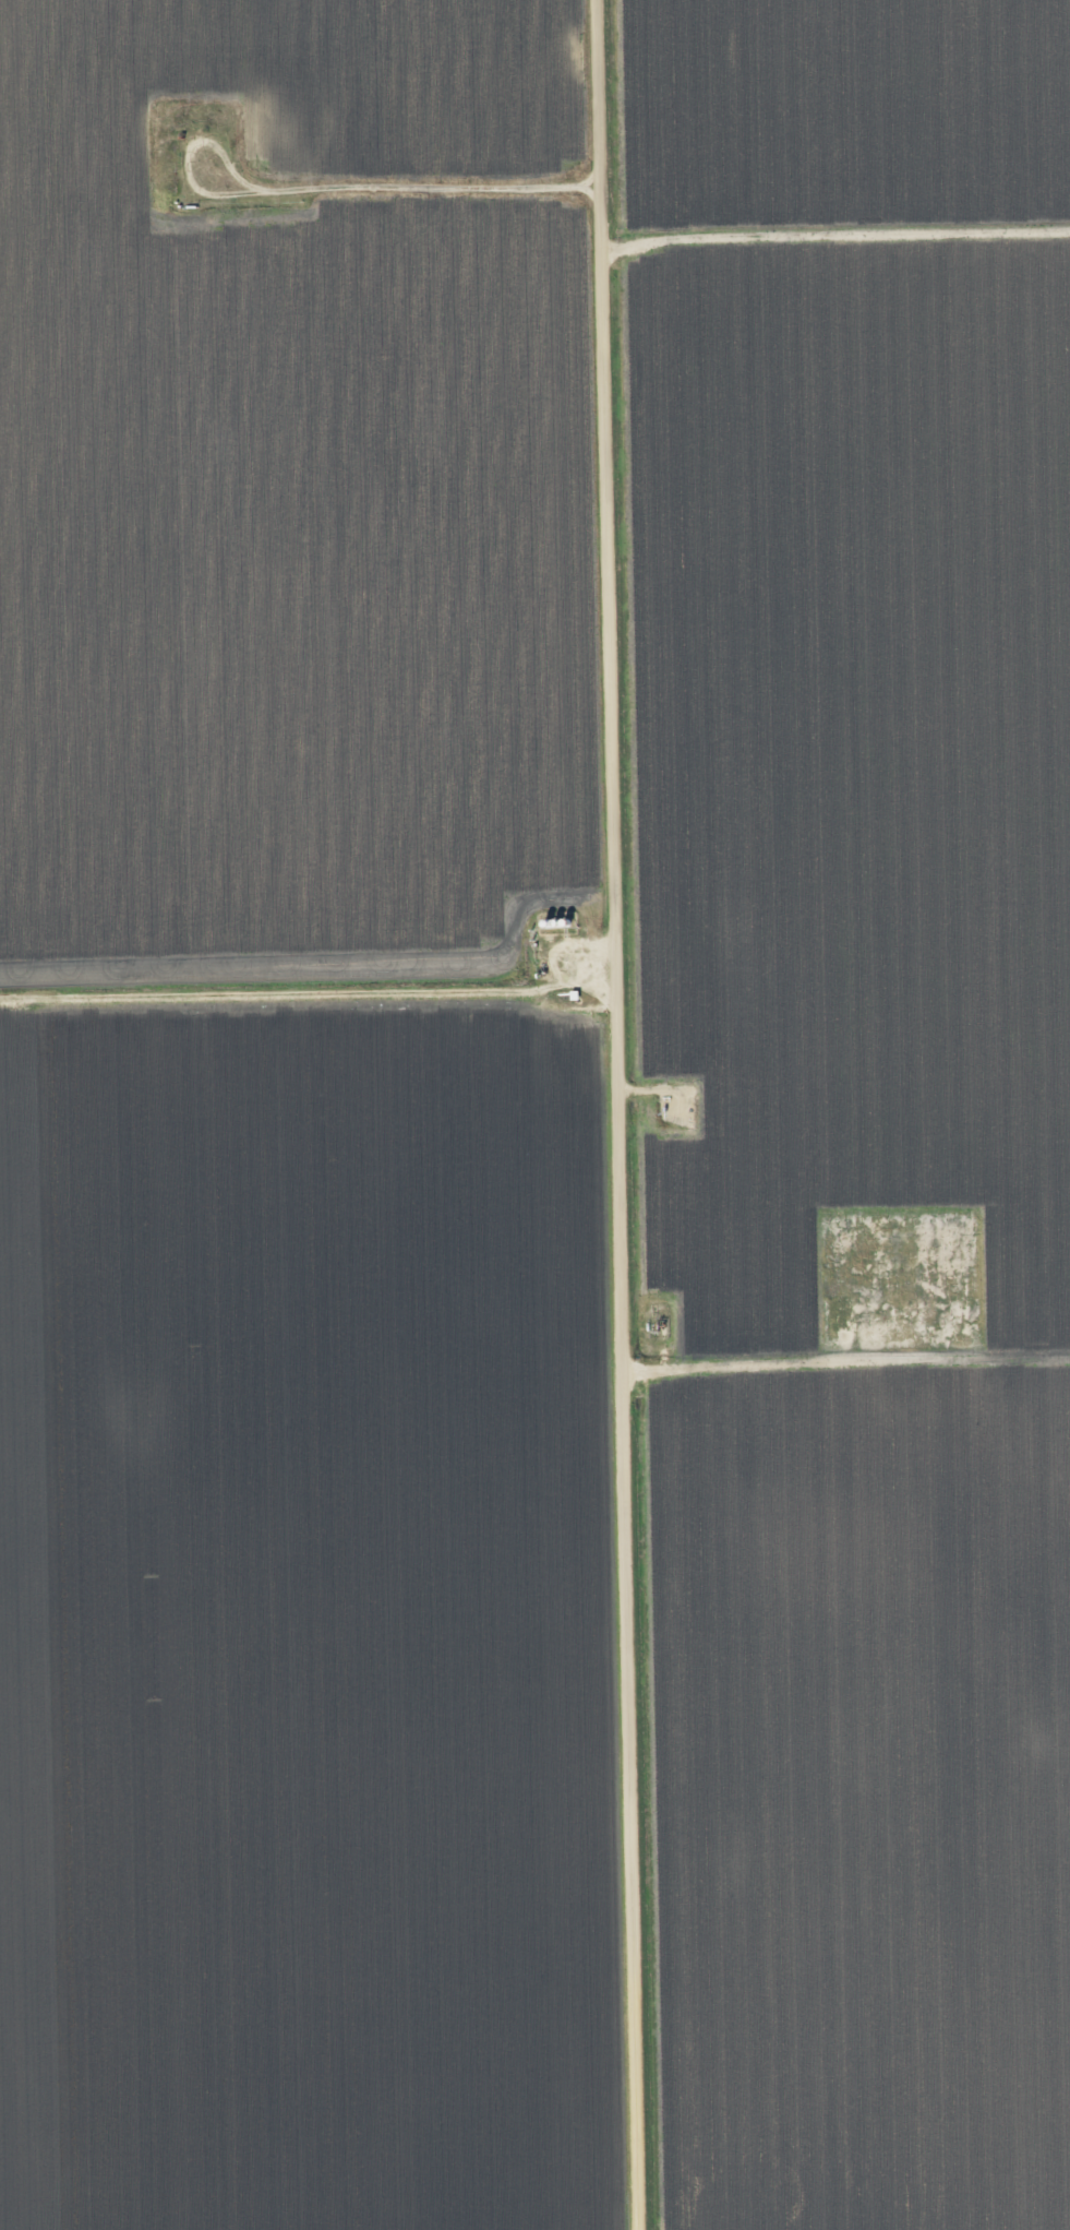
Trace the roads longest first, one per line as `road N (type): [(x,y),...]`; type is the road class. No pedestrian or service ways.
road 1 (residential): [(643,2229),(601,0)]

